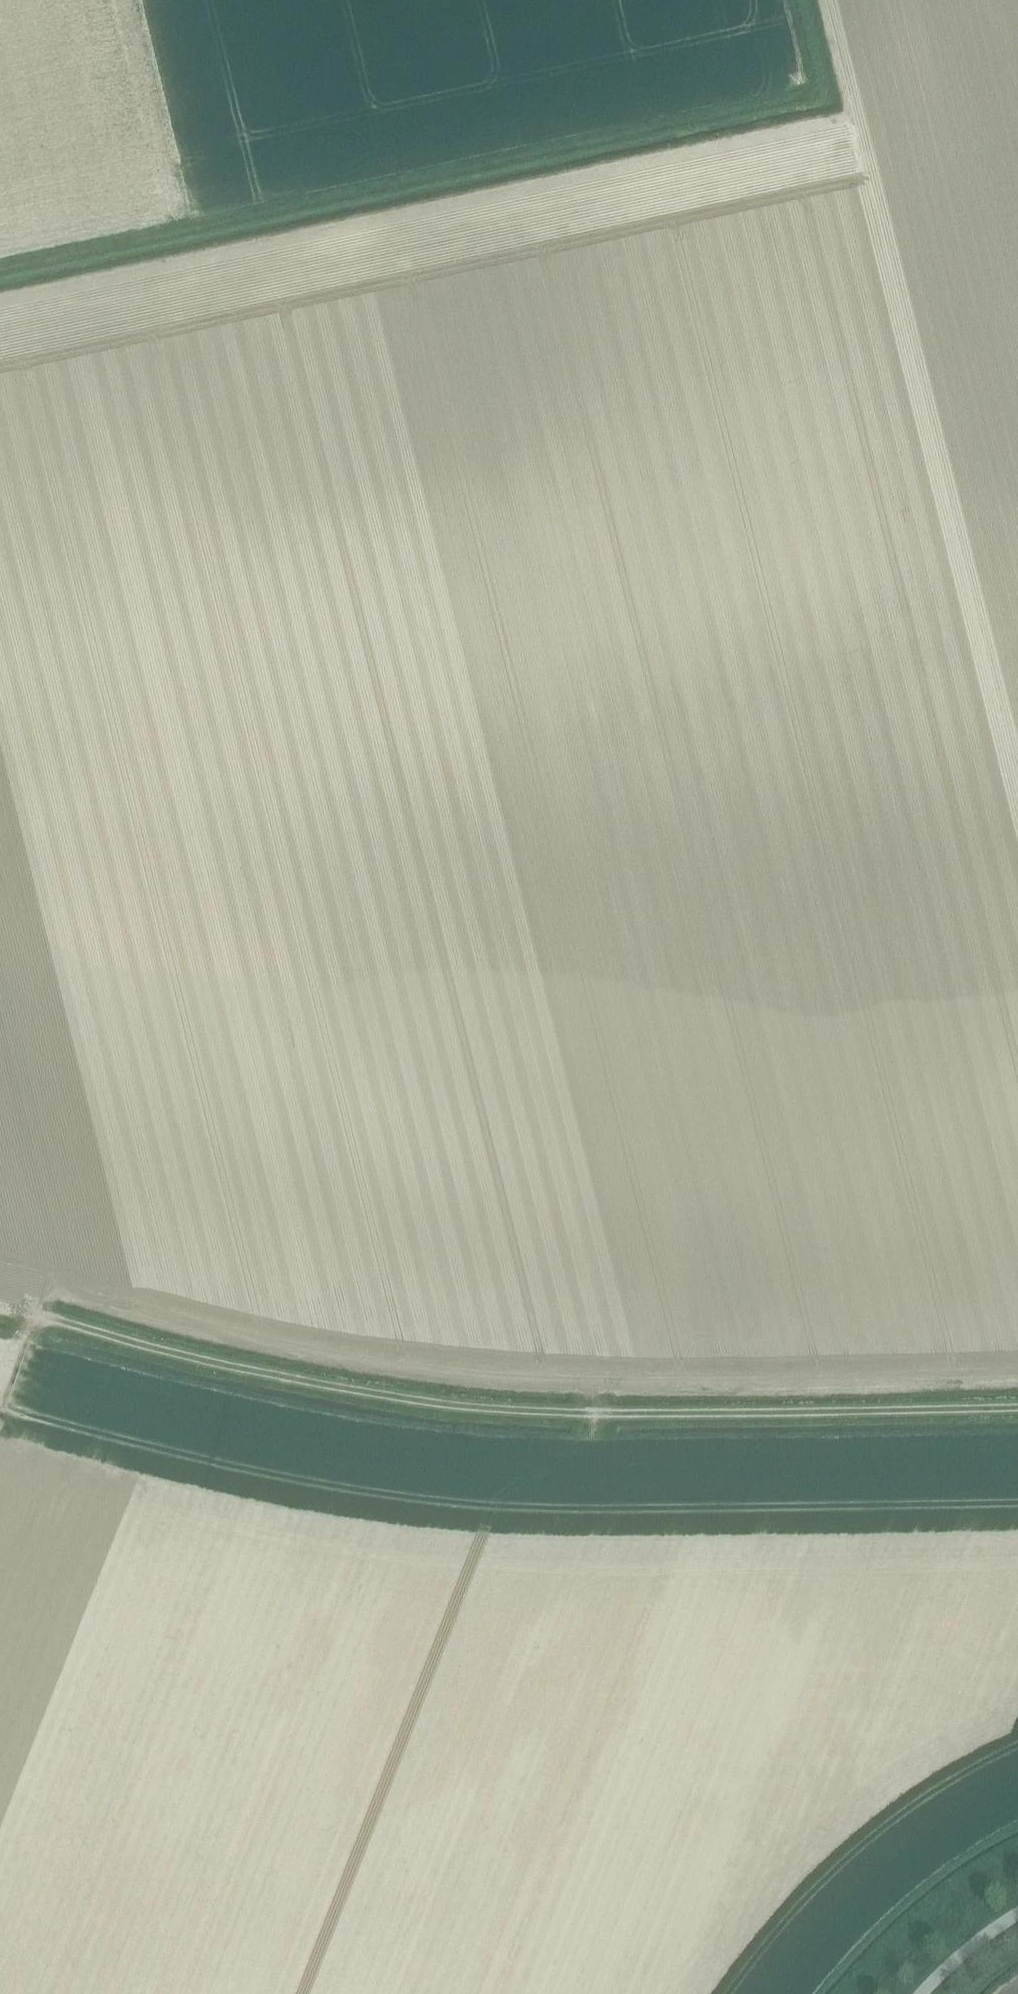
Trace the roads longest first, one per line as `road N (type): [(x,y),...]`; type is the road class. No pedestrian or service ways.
road 1 (unclassified): [(925,1993),(1017,1916)]

